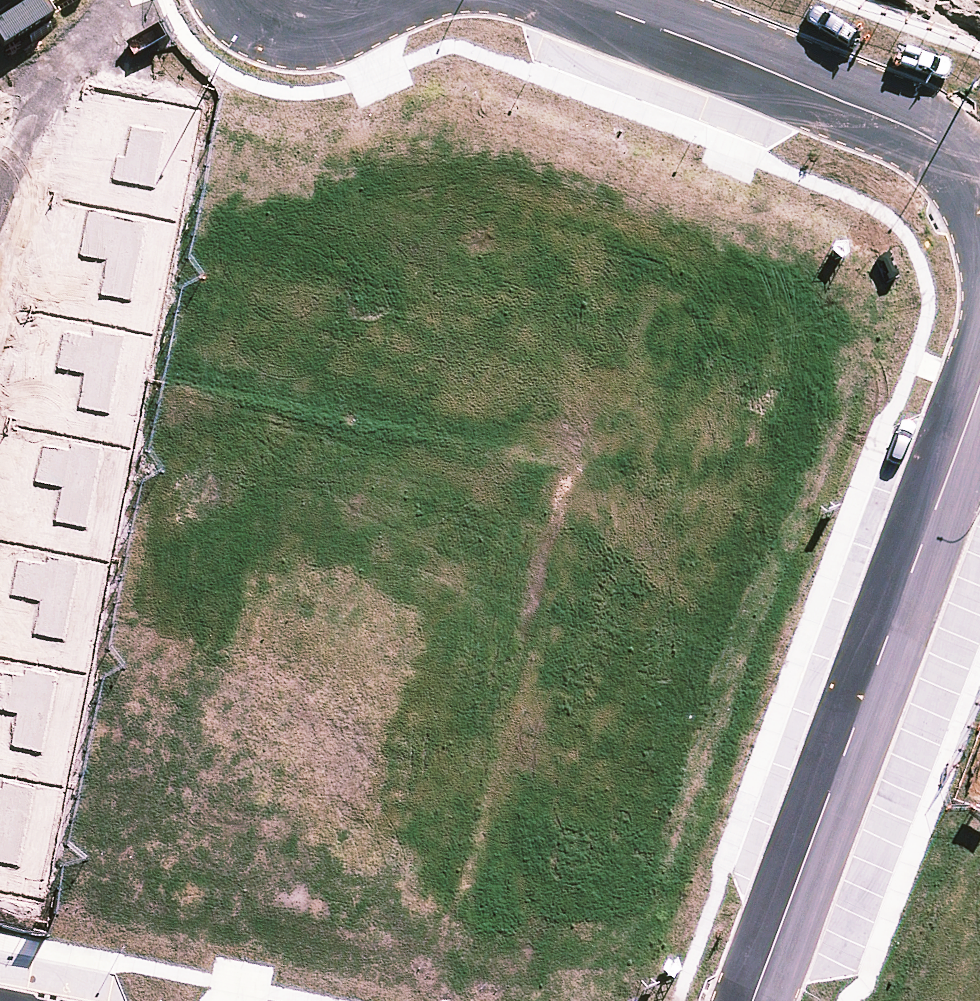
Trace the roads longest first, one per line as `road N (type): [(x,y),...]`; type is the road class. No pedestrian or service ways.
road 1 (residential): [(760,1000),(979,411)]
road 2 (residential): [(979,171),(941,136),(874,104),(597,0)]

